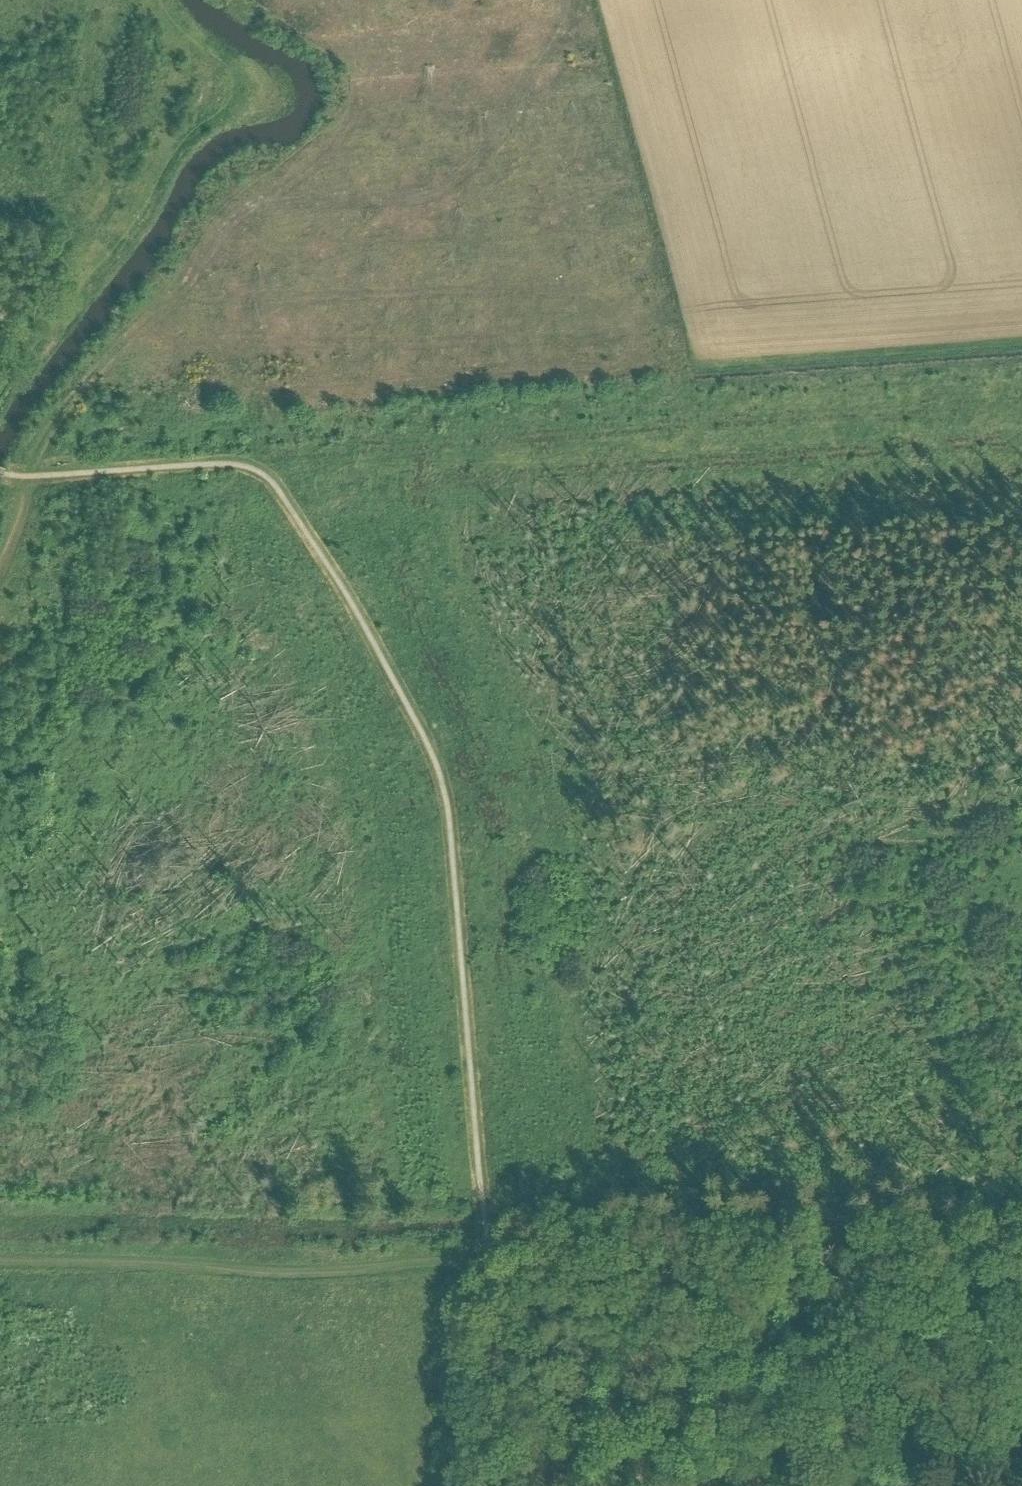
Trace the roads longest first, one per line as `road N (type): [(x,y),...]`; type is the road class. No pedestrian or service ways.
road 1 (track): [(0,1243),(490,1249)]

